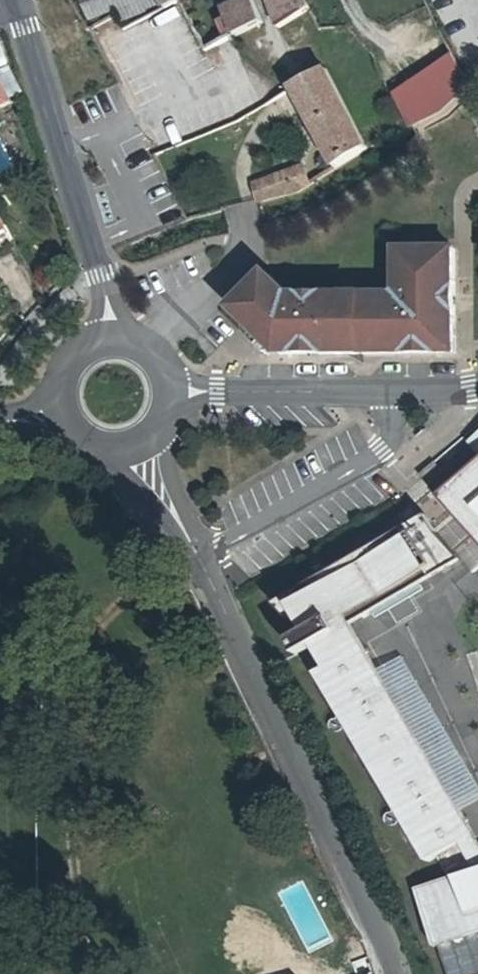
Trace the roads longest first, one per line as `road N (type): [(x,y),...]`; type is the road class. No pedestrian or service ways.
road 1 (tertiary): [(140,445),(268,695),(392,973)]
road 2 (tertiary): [(112,338),(102,277),(16,0)]
road 3 (tertiary): [(477,386),(172,396)]

